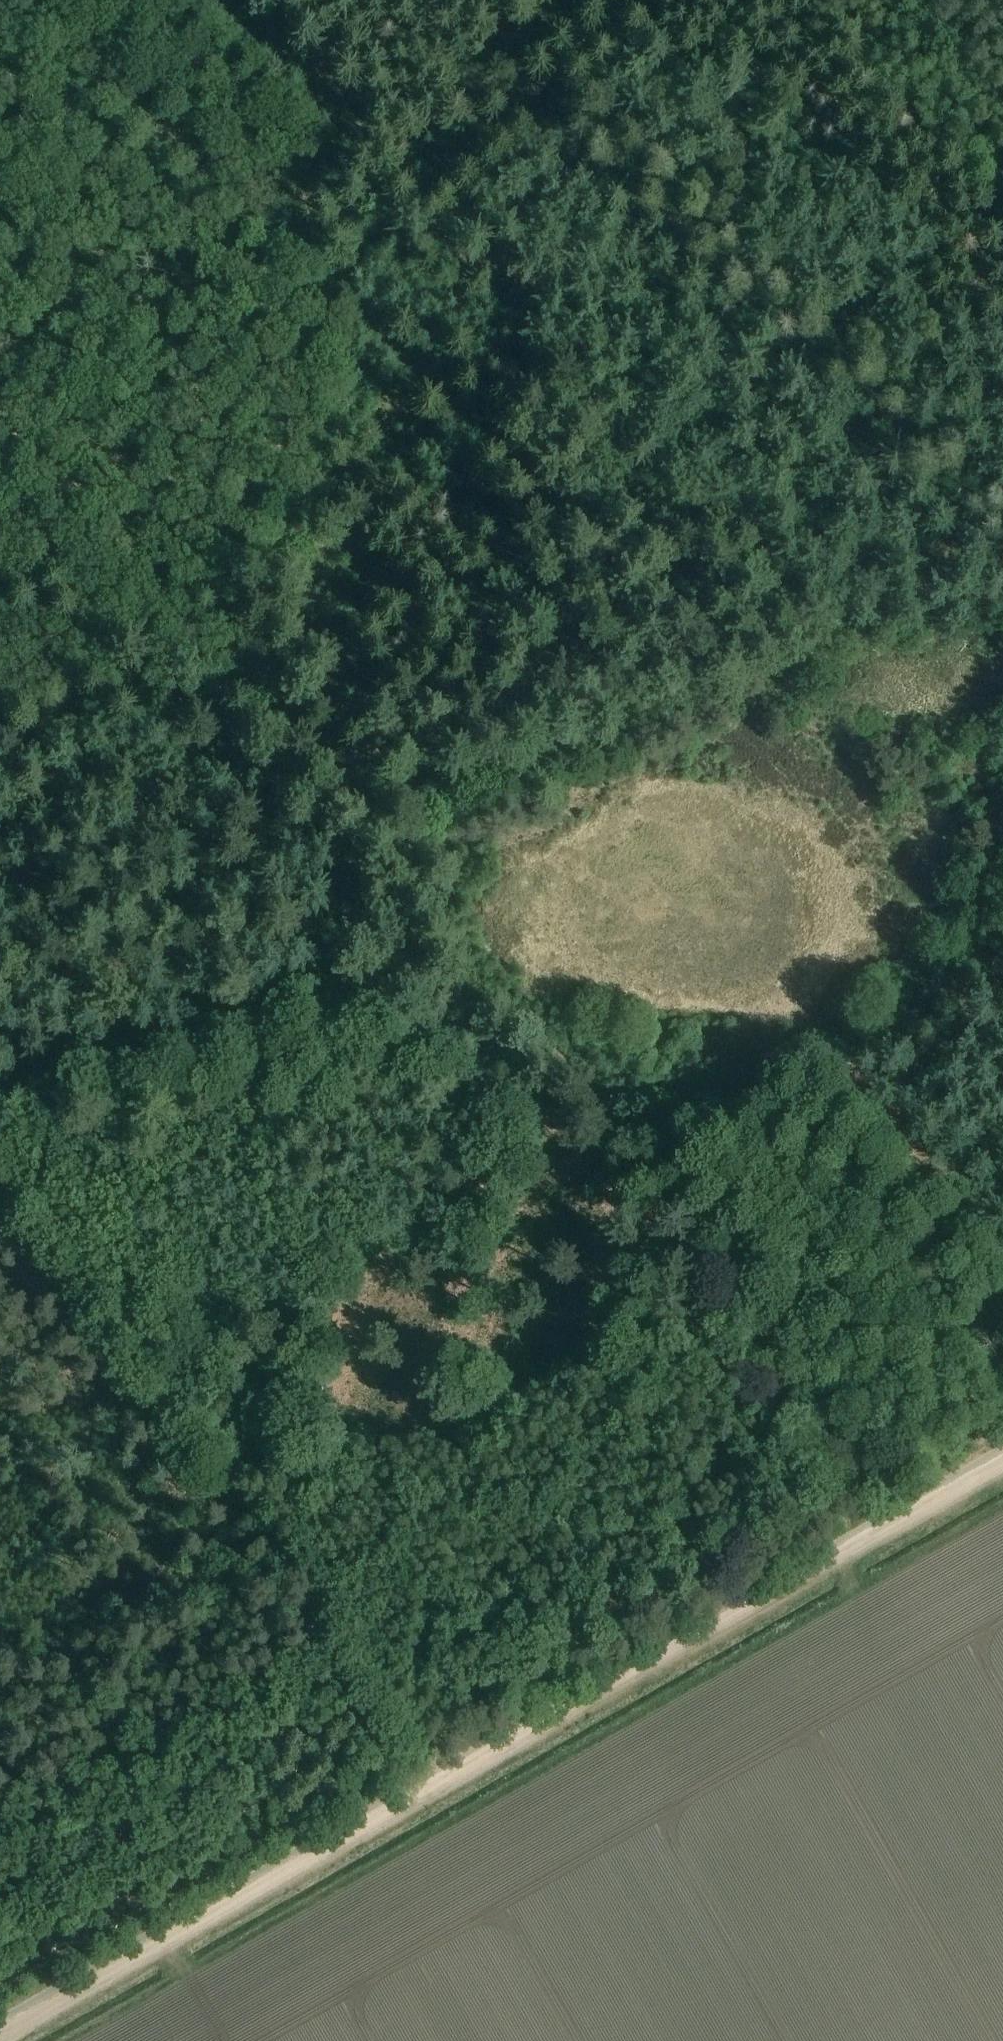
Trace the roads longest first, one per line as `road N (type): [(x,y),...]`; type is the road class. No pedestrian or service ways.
road 1 (track): [(0,2037),(447,1786),(0,1160)]
road 2 (track): [(345,766),(450,914),(478,967),(518,1000),(922,1513)]
road 3 (track): [(1002,1467),(447,1786)]
road 4 (track): [(631,0),(331,278)]
road 5 (track): [(226,729),(292,724),(330,745),(345,766)]

